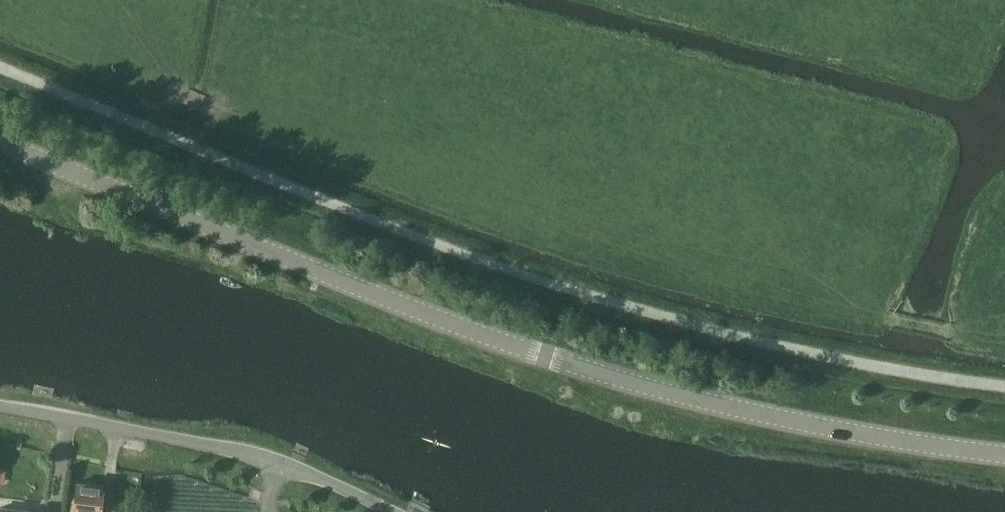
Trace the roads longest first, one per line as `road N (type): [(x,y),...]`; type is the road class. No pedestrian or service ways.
road 1 (tertiary): [(1004,454),(737,408),(529,352),(401,308),(0,141)]
road 2 (unclassified): [(393,511),(209,447),(0,409)]

